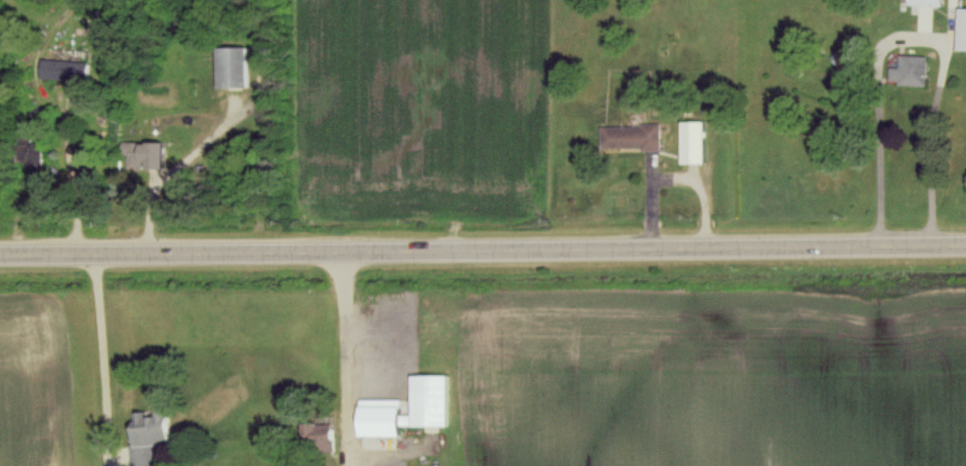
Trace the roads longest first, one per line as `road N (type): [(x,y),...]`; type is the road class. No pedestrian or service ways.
road 1 (tertiary): [(965,242),(0,252)]

